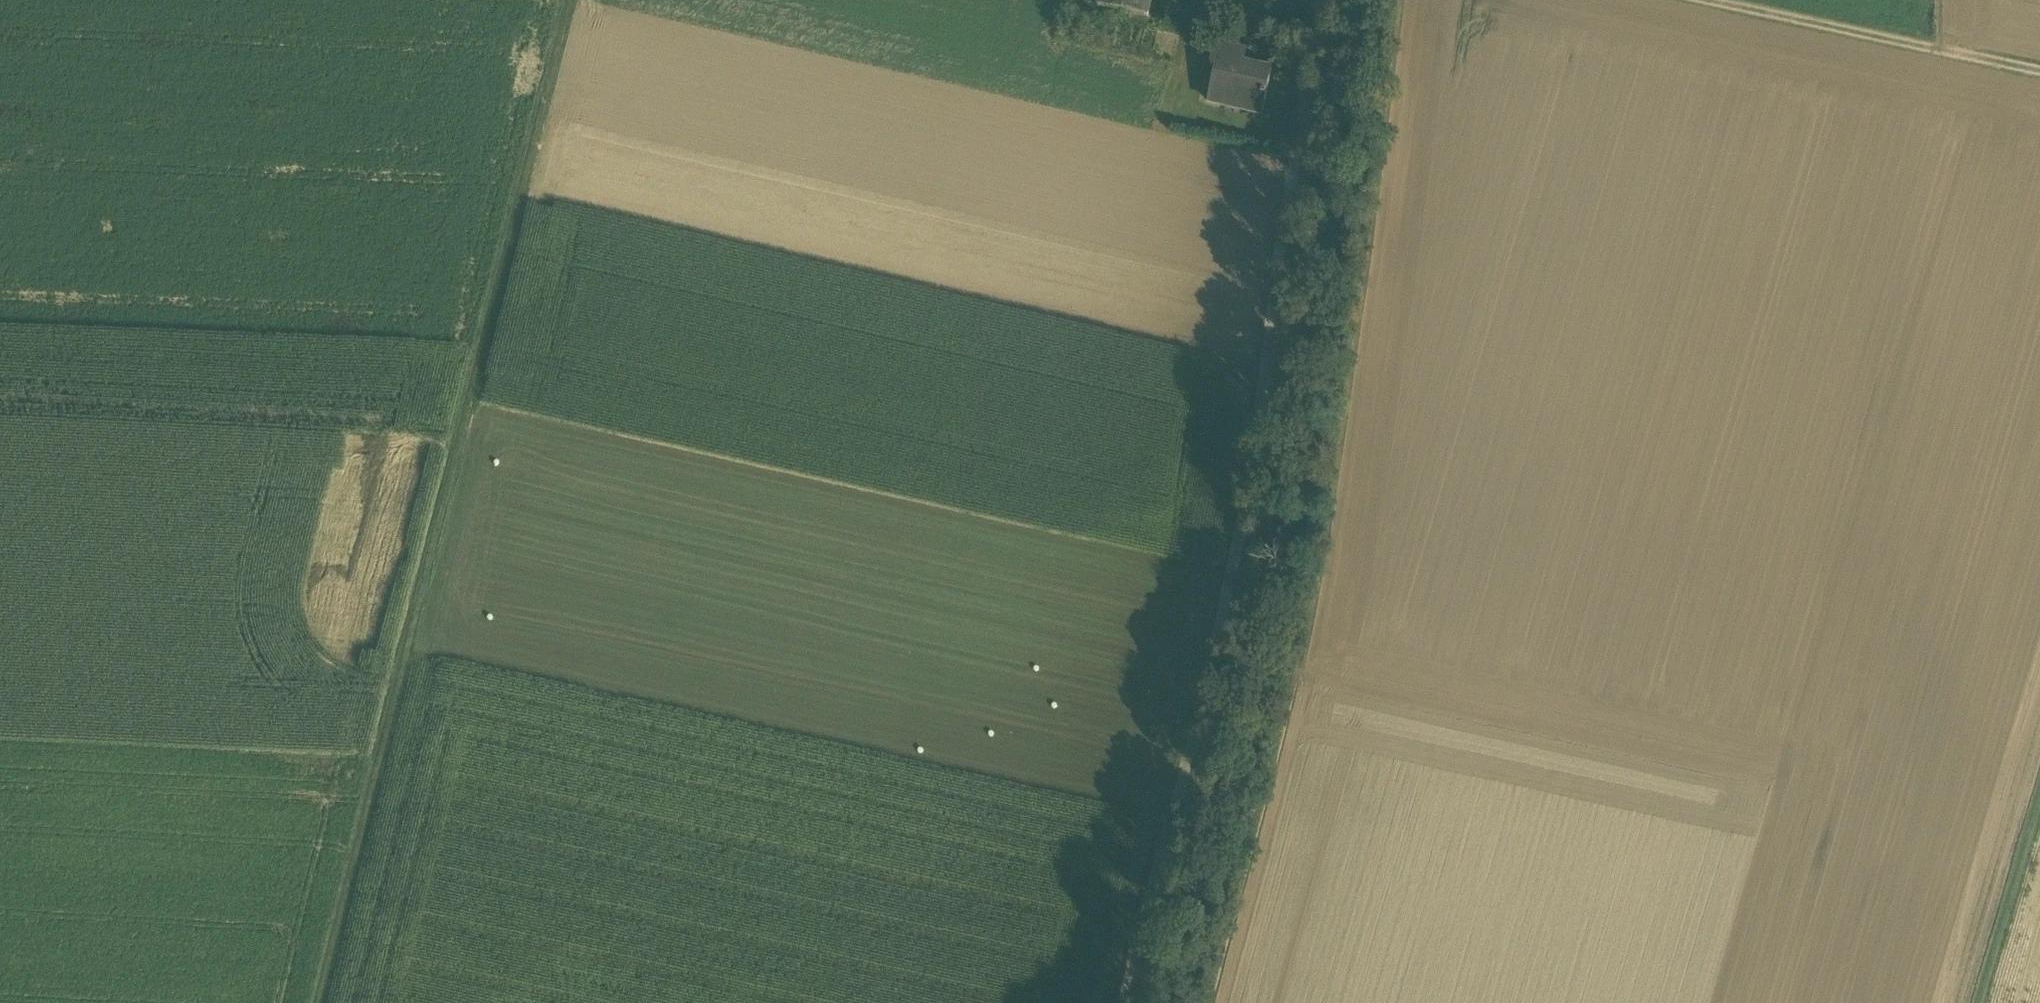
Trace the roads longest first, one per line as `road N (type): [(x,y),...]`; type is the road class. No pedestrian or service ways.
road 1 (track): [(311,1002),(563,0)]
road 2 (unclassified): [(1328,0),(1226,605),(1127,1002)]
road 3 (track): [(2039,69),(1726,0)]
road 4 (track): [(1975,1002),(2039,784)]

